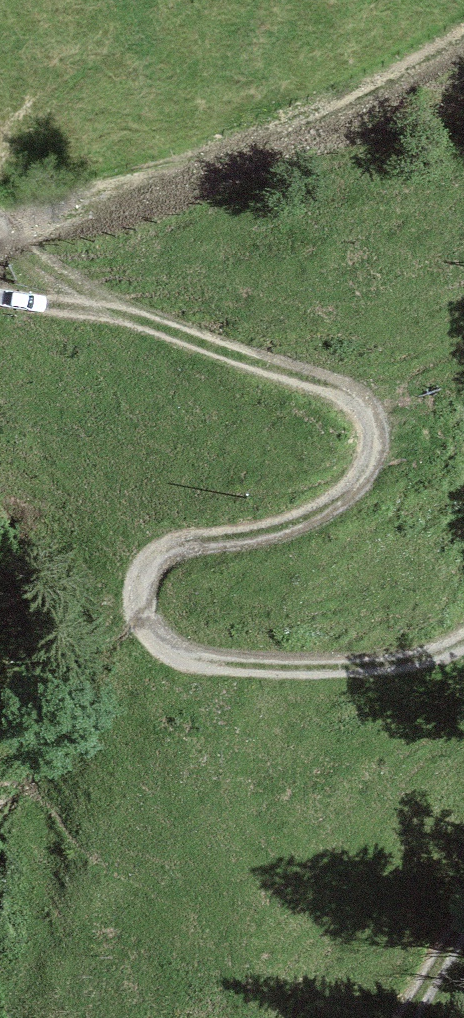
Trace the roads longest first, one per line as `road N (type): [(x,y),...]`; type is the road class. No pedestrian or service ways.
road 1 (track): [(463,636),(410,659),(279,666),(183,652),(161,636),(139,595),(164,549),(262,540),(296,528),(368,474),(383,428),(376,408),(347,388),(113,308),(0,289)]
road 2 (track): [(0,259),(96,206),(429,63),(463,38)]

